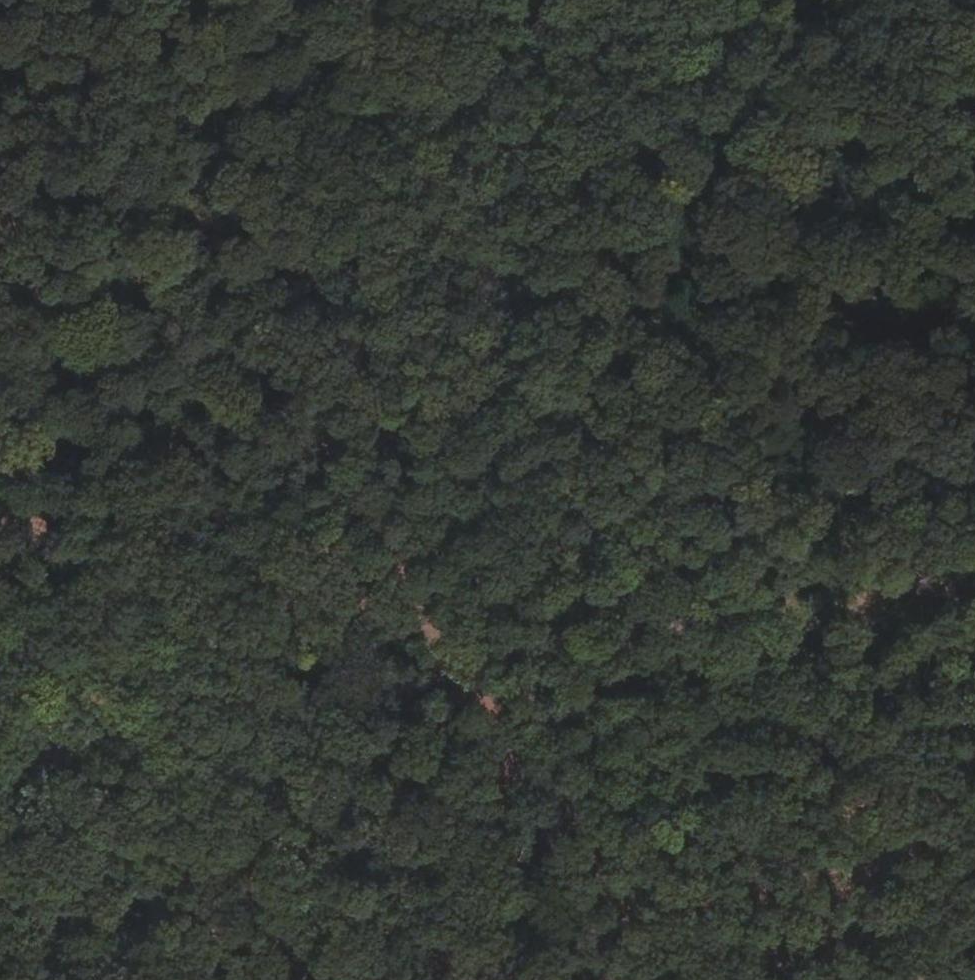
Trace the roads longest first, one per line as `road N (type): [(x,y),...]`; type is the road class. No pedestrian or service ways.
road 1 (track): [(304,0),(215,172),(211,213),(225,292),(263,372),(381,526),(556,814),(615,979)]

